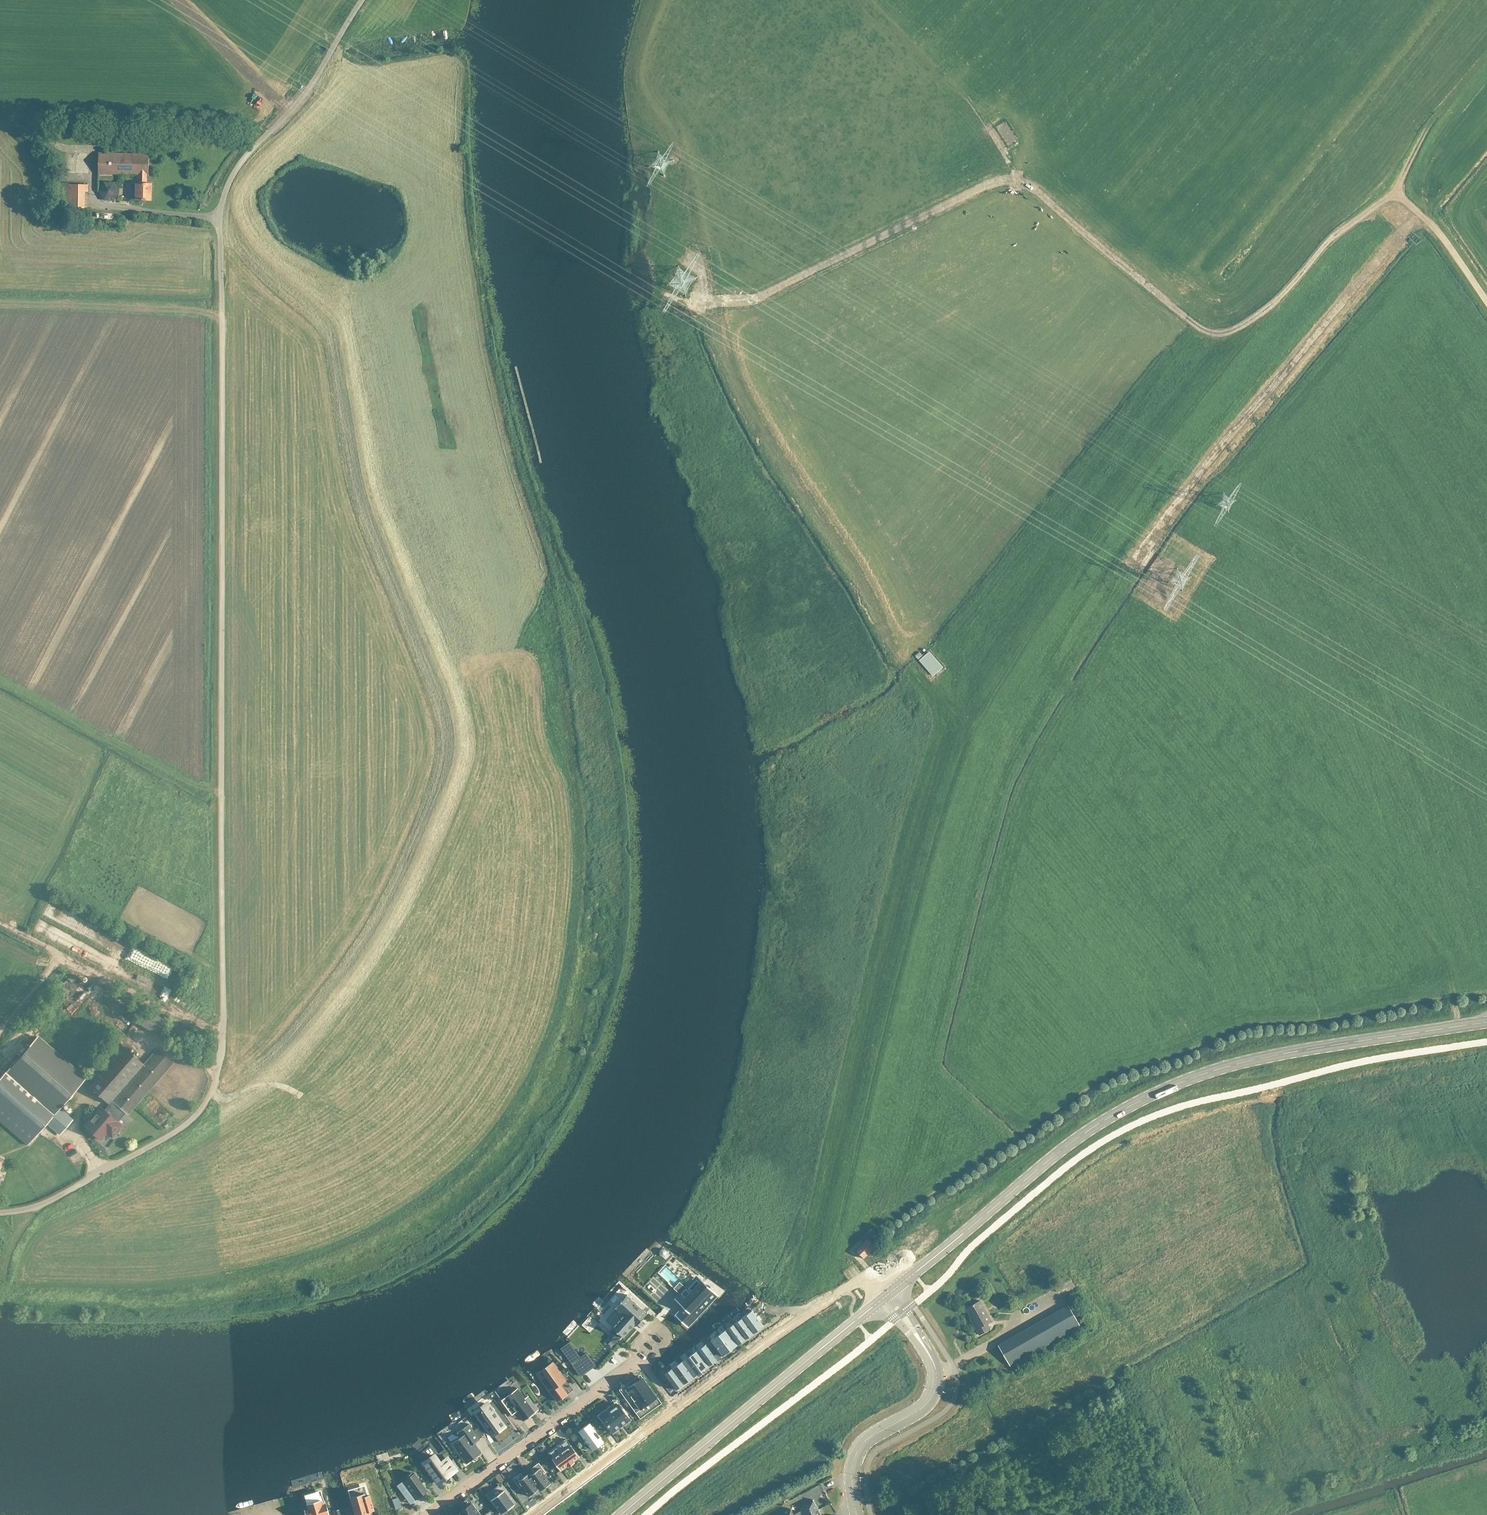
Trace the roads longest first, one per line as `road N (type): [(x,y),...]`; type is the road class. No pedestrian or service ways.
road 1 (unclassified): [(0,1209),(49,1198),(170,1131),(197,1109),(215,1080),(223,1007),(219,218),(240,164),(299,101),(361,0)]
road 2 (track): [(1486,55),(1424,134),(1396,193),(1332,237),(1271,305),(1220,333),(1176,310),(1012,170),(965,95)]
road 3 (secondary): [(913,1274),(1072,1140),(1167,1087),(1254,1058),(1486,1021)]
road 4 (secondary): [(621,1514),(881,1300)]
road 5 (residential): [(427,1514),(640,1360),(676,1410)]
road 6 (residential): [(676,1410),(846,1288)]
road 7 (residential): [(534,1514),(676,1410)]
road 8 (tertiary): [(855,1514),(852,1469),(860,1446),(934,1394)]
road 9 (unclassified): [(1486,303),(1437,231),(1396,193)]

